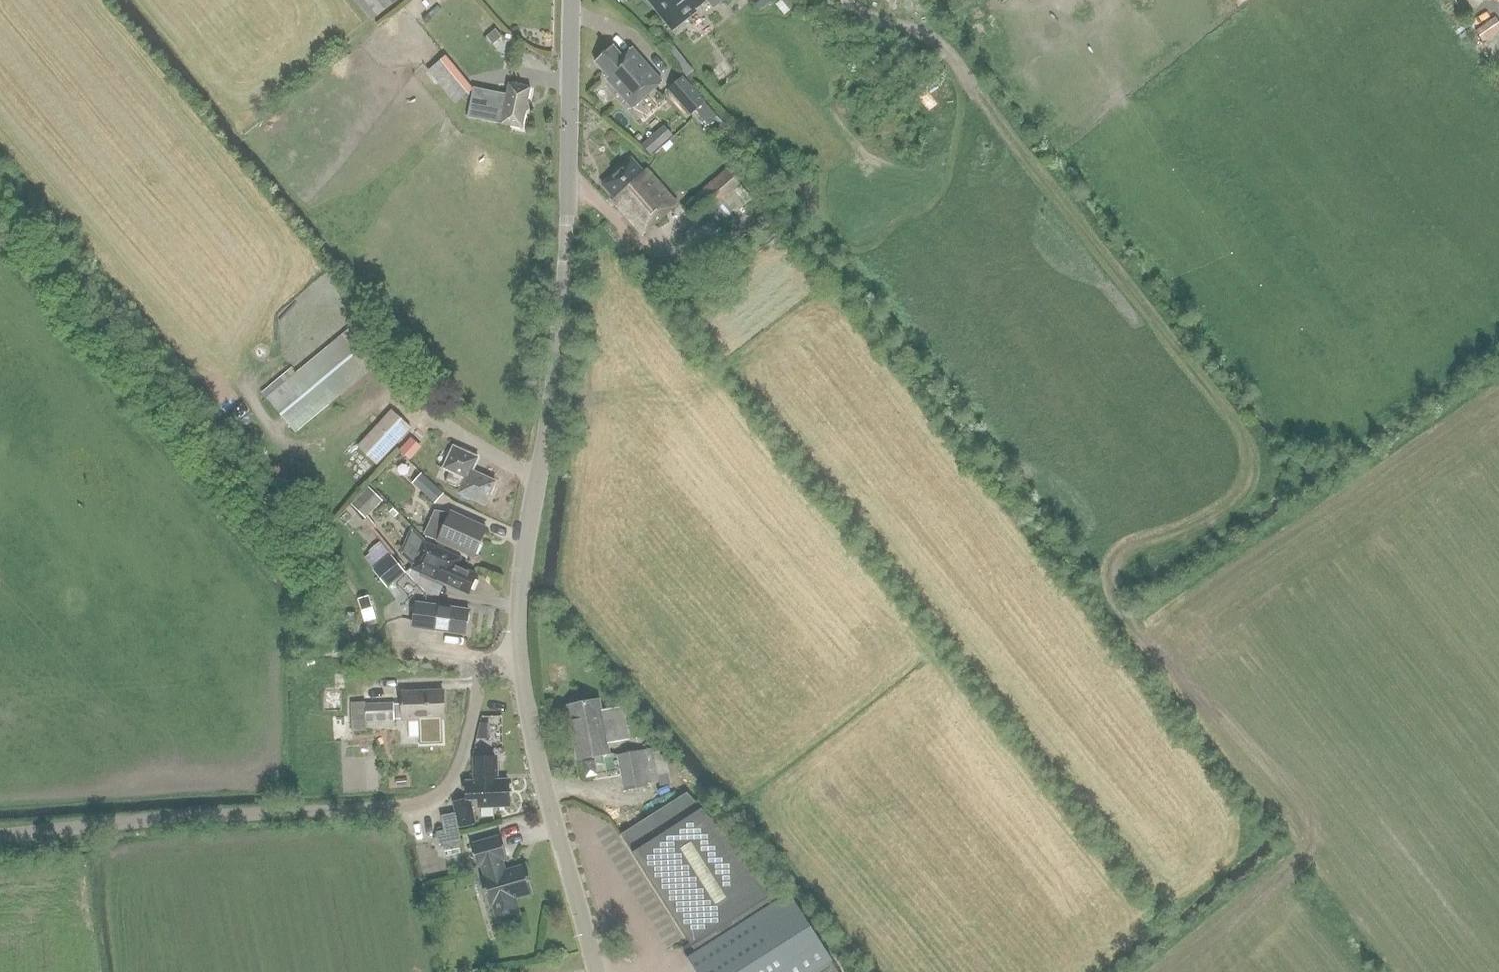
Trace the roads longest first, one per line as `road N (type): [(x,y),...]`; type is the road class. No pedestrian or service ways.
road 1 (tertiary): [(518,658),(520,575),(560,328),(572,0)]
road 2 (unclassified): [(518,658),(483,660),(454,780),(429,803),(0,836)]
road 3 (tertiary): [(597,971),(528,733),(518,658)]

